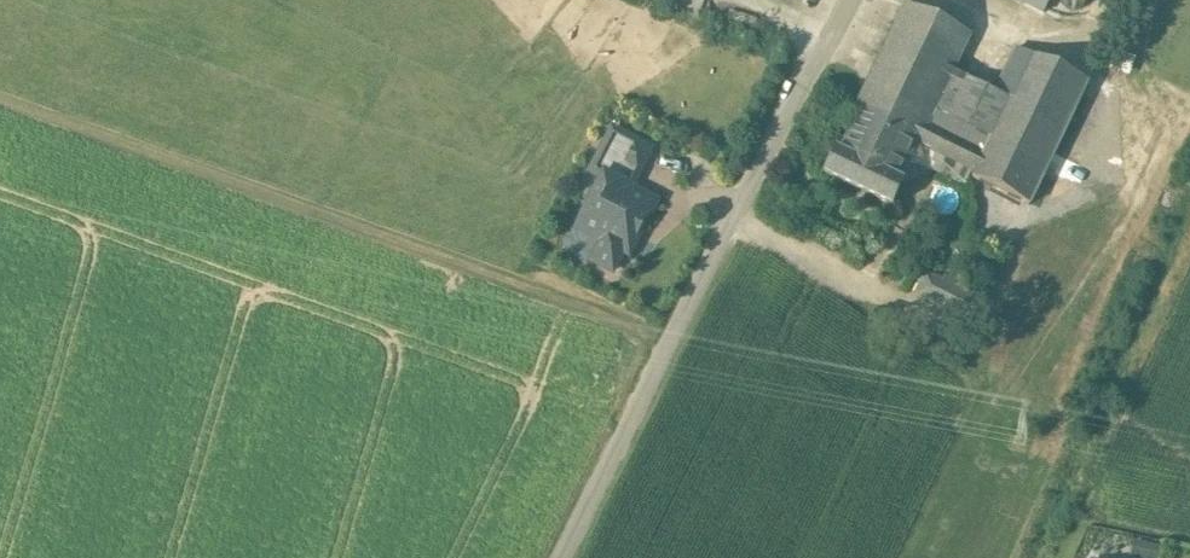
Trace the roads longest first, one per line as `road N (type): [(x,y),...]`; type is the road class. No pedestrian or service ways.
road 1 (unclassified): [(563,557),(845,0)]

